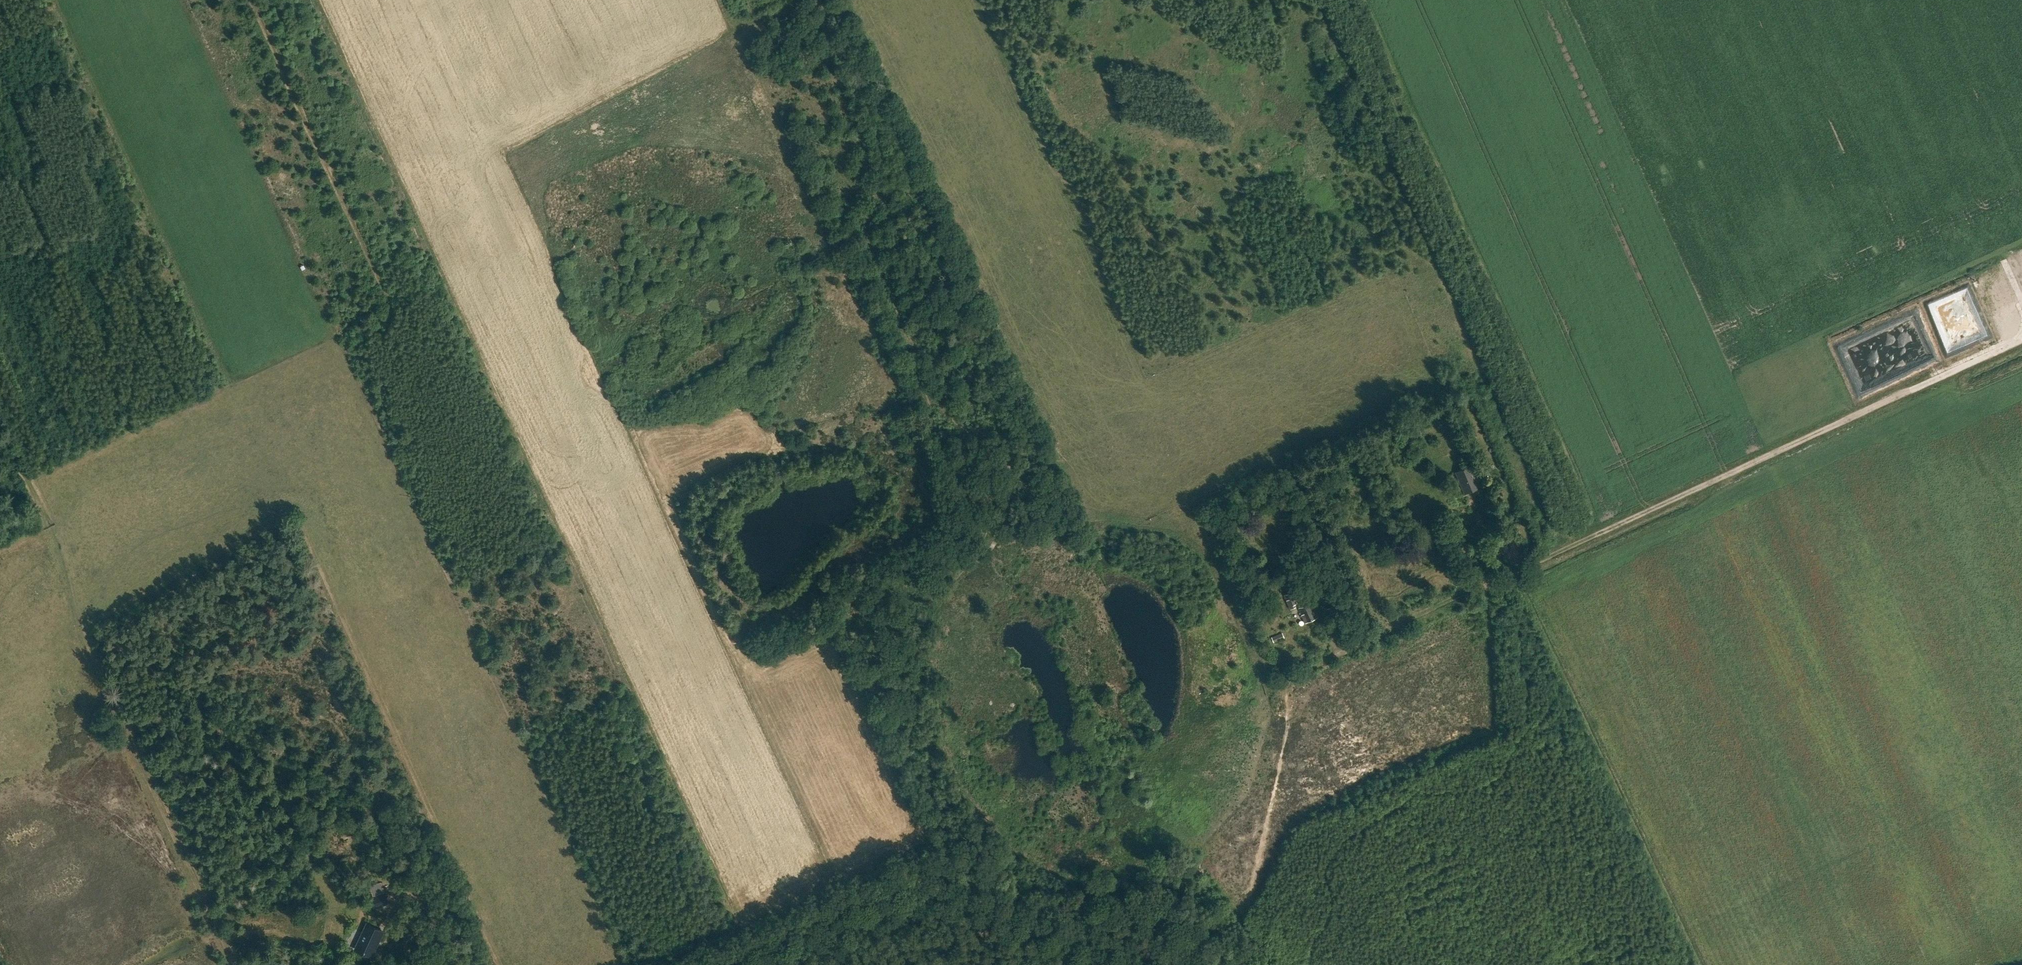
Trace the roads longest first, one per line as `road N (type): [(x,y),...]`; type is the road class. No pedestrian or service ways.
road 1 (track): [(1343,651),(2021,339)]
road 2 (track): [(0,412),(51,523),(96,676),(225,964)]
road 3 (track): [(1351,0),(1591,536)]
road 4 (track): [(702,964),(908,878),(1064,931),(1224,964)]

